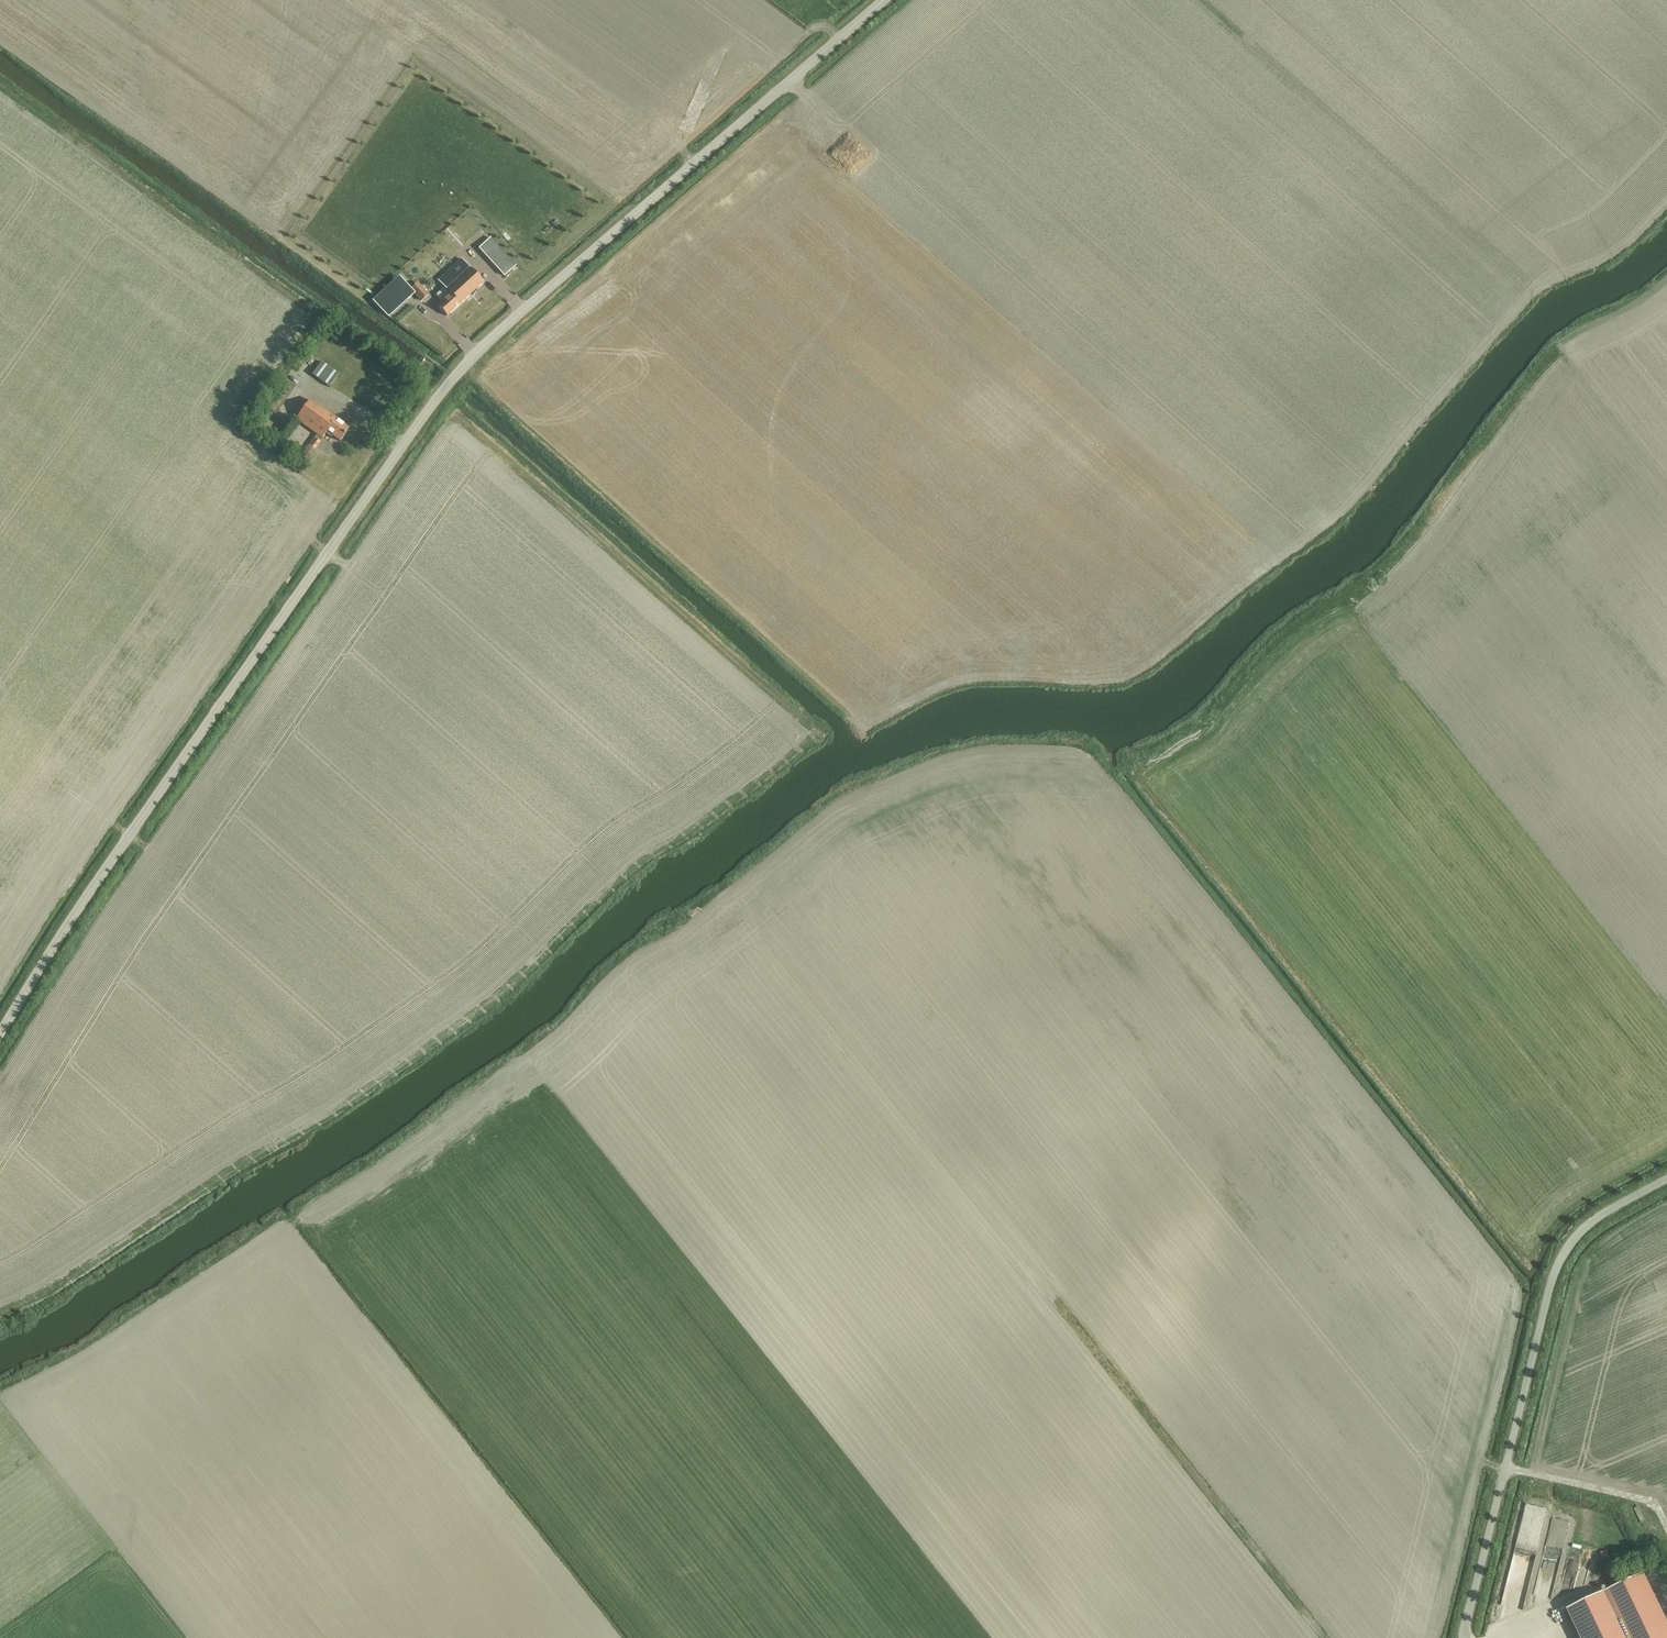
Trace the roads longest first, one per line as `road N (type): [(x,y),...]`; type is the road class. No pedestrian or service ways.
road 1 (unclassified): [(0,1031),(327,553),(476,353),(883,0)]
road 2 (unclassified): [(1463,1637),(1553,1271),(1582,1227),(1666,1177)]

